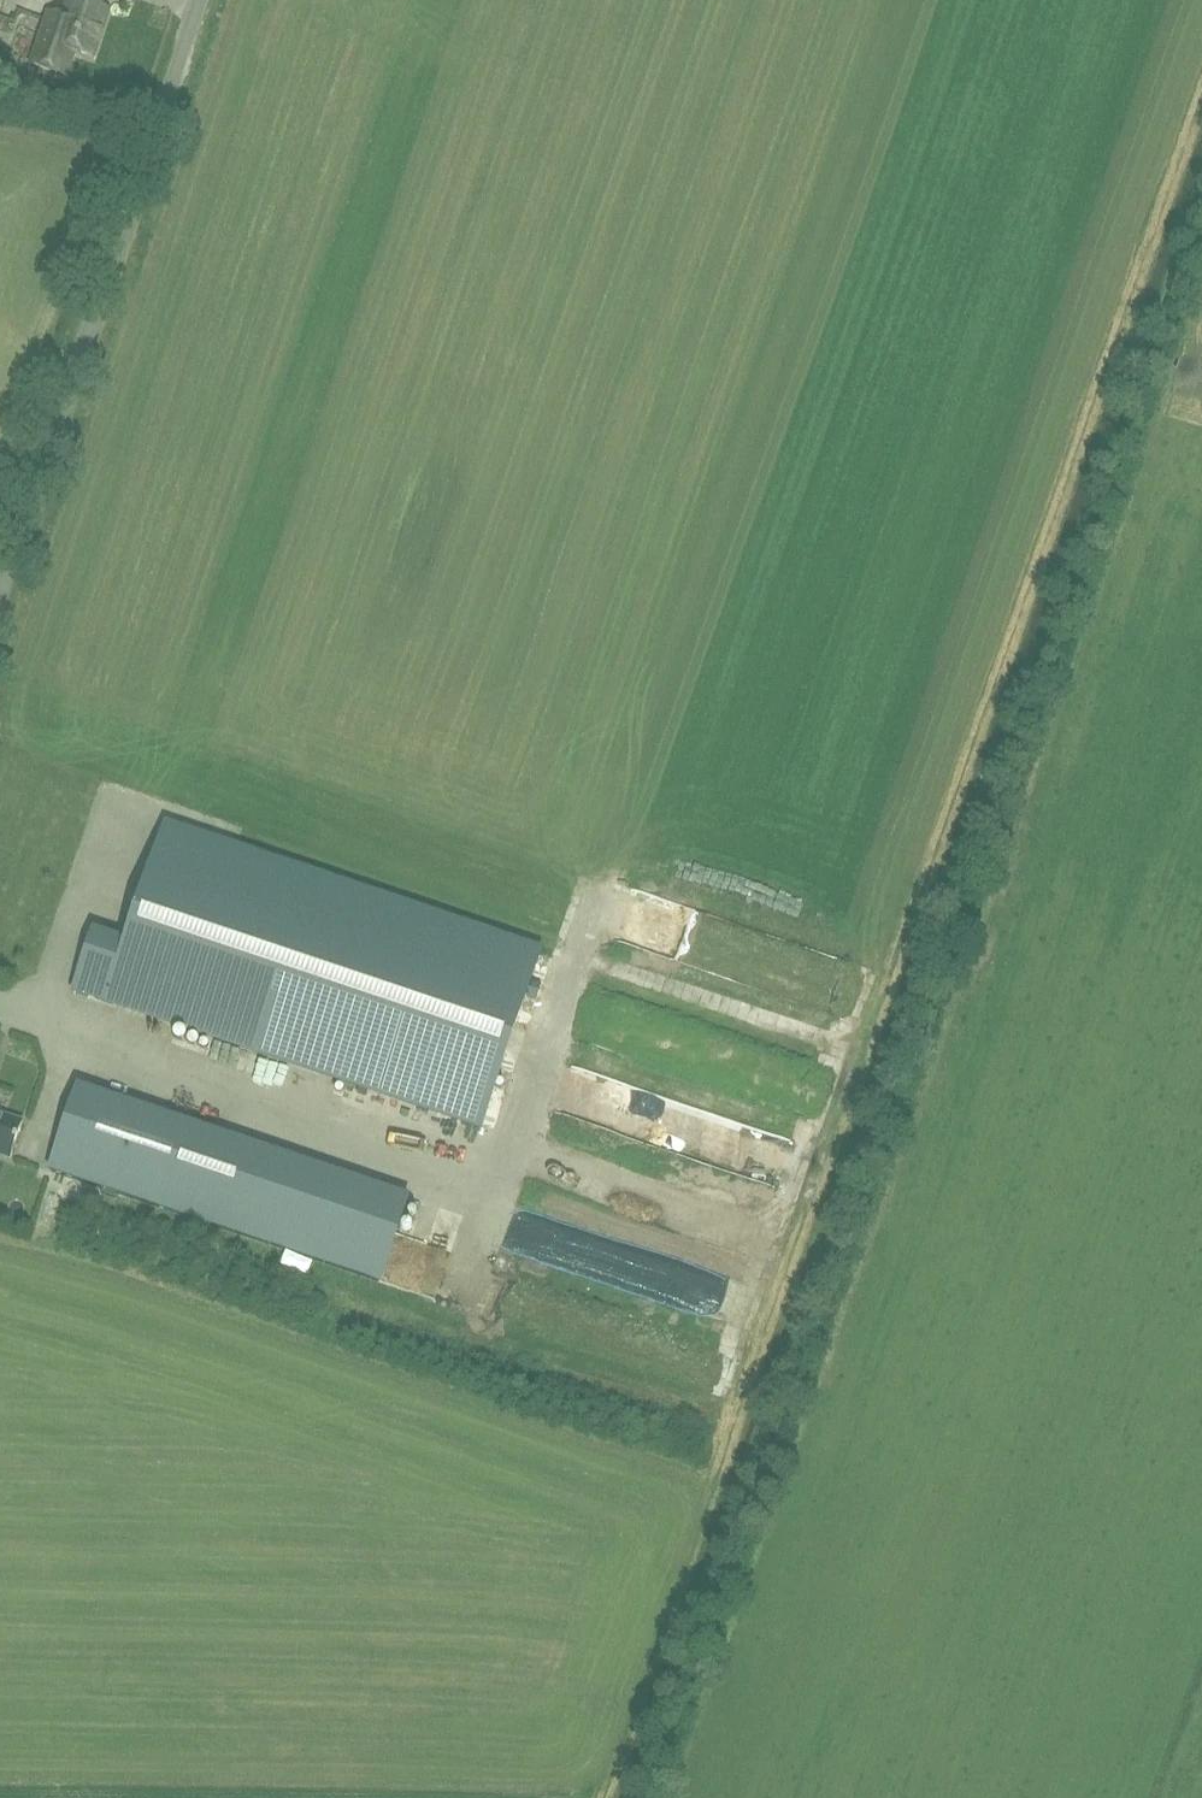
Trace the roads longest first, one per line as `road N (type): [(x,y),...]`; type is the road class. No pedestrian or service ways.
road 1 (unclassified): [(0,590),(198,0)]

